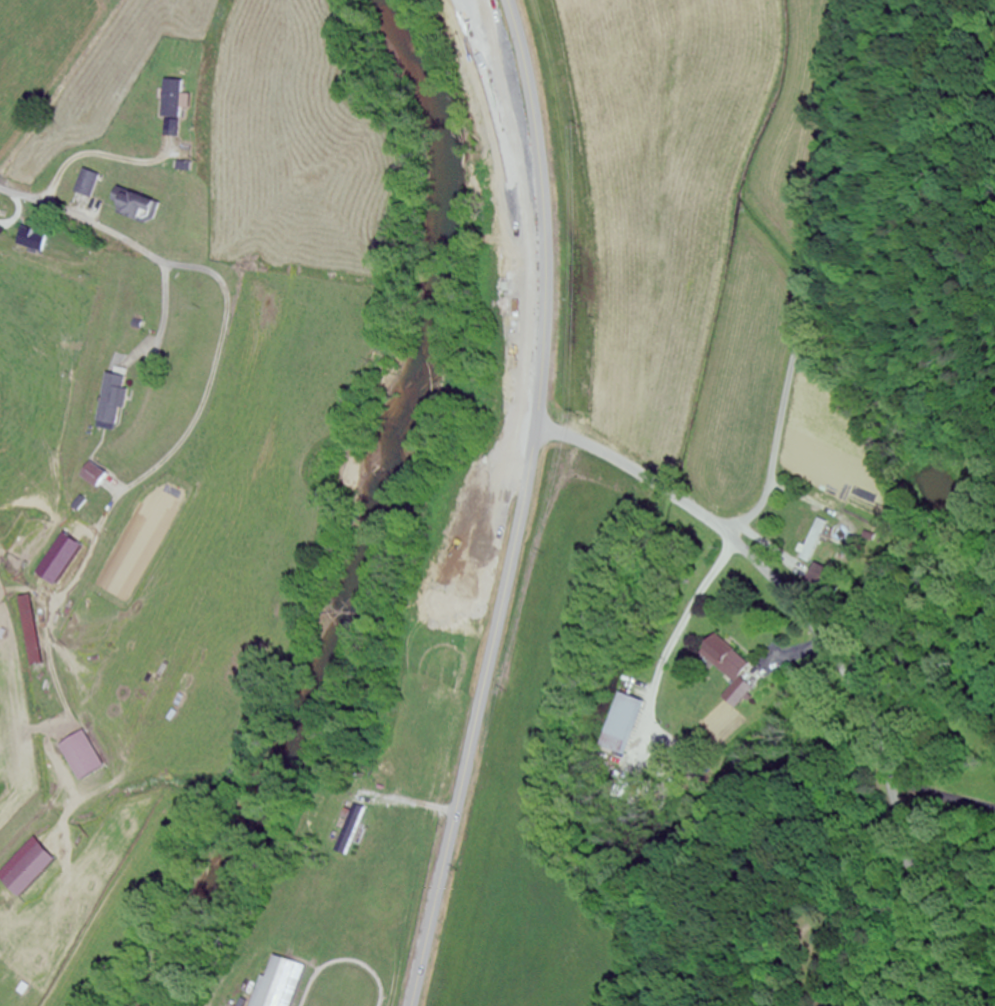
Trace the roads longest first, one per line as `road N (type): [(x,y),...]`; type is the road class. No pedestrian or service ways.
road 1 (secondary): [(511,0),(544,178),(543,382),(411,1005)]
road 2 (residential): [(727,537),(769,493),(841,0)]
road 3 (residential): [(900,1005),(913,898),(882,764),(924,796),(994,816)]
road 4 (residential): [(727,537),(815,630),(862,709),(882,764)]
road 5 (residential): [(226,295),(209,274),(160,263),(116,236),(0,191)]
road 6 (residential): [(537,426),(609,456),(727,537)]

